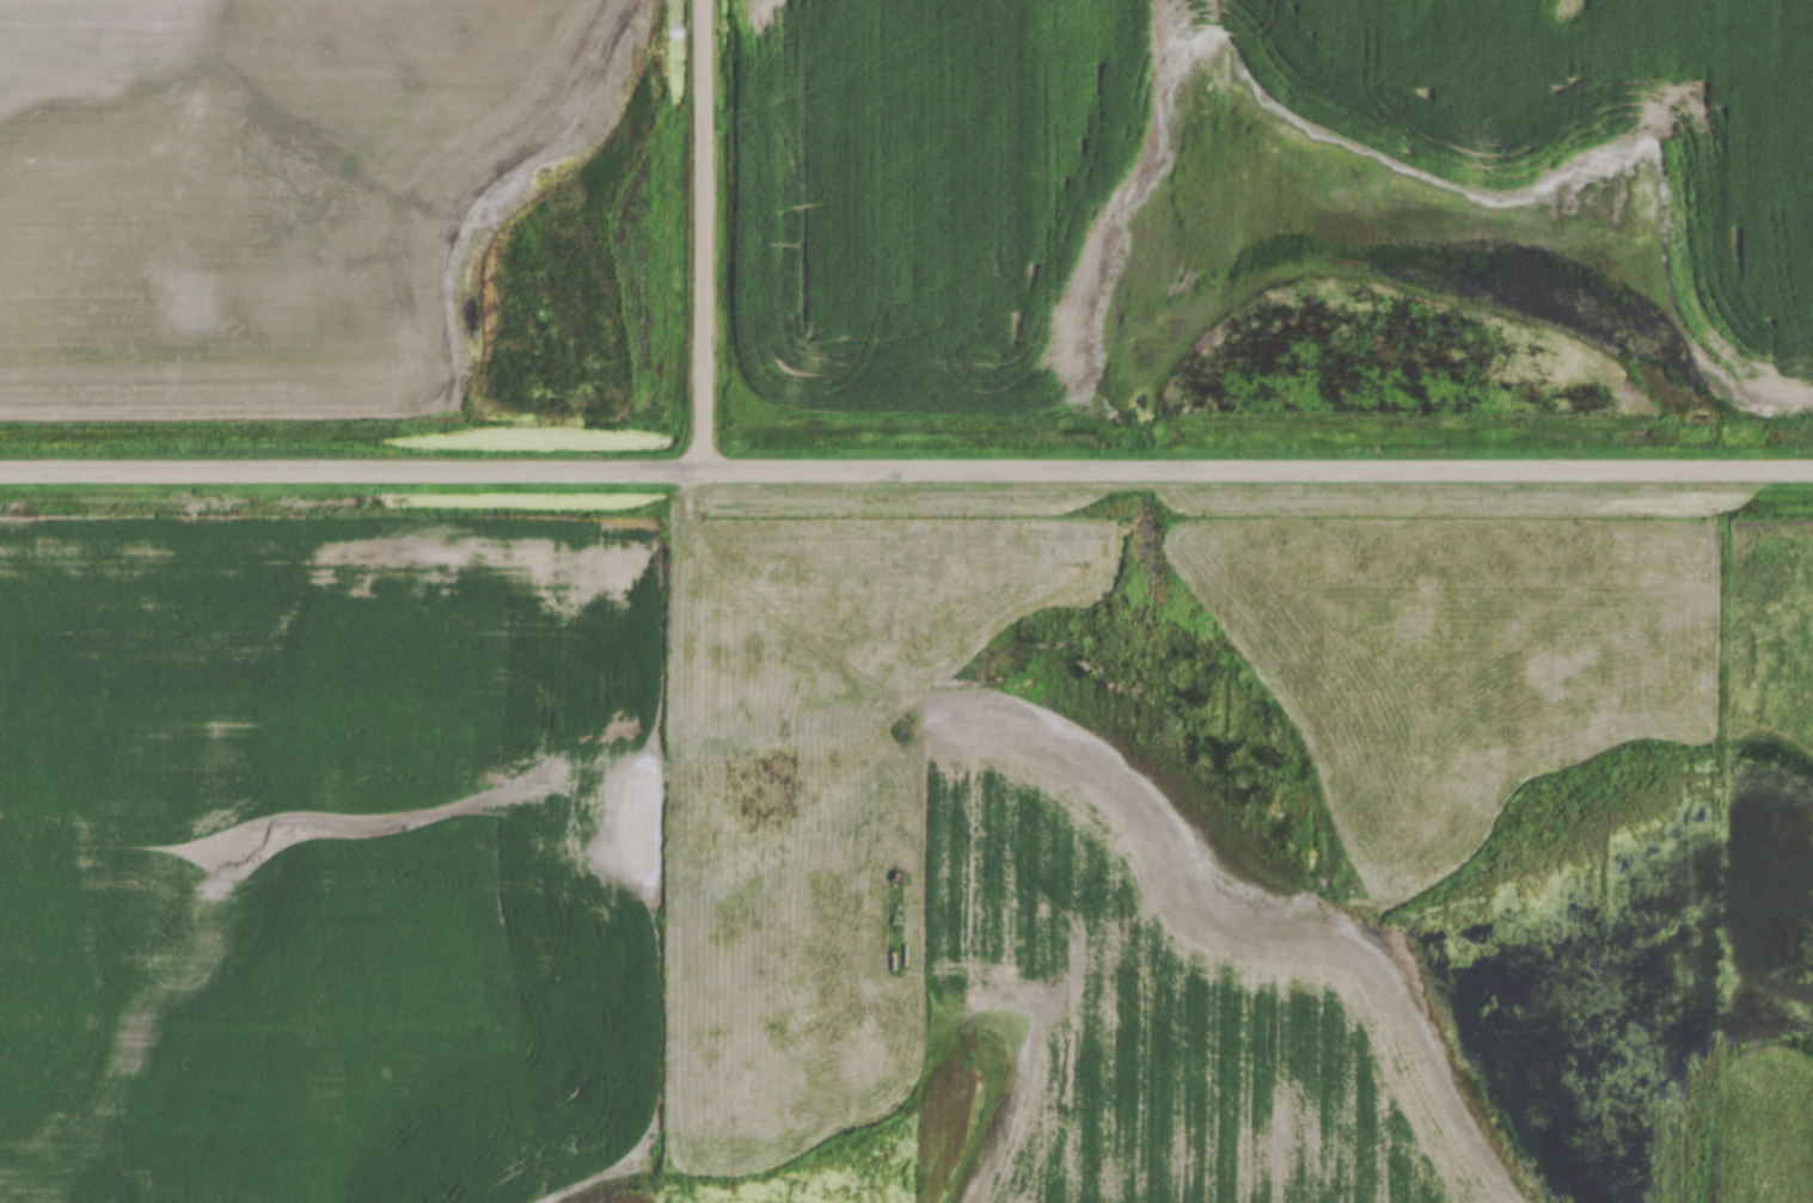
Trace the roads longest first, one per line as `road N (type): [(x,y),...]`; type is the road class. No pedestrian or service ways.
road 1 (residential): [(1812,471),(0,473)]
road 2 (residential): [(702,473),(698,0)]

